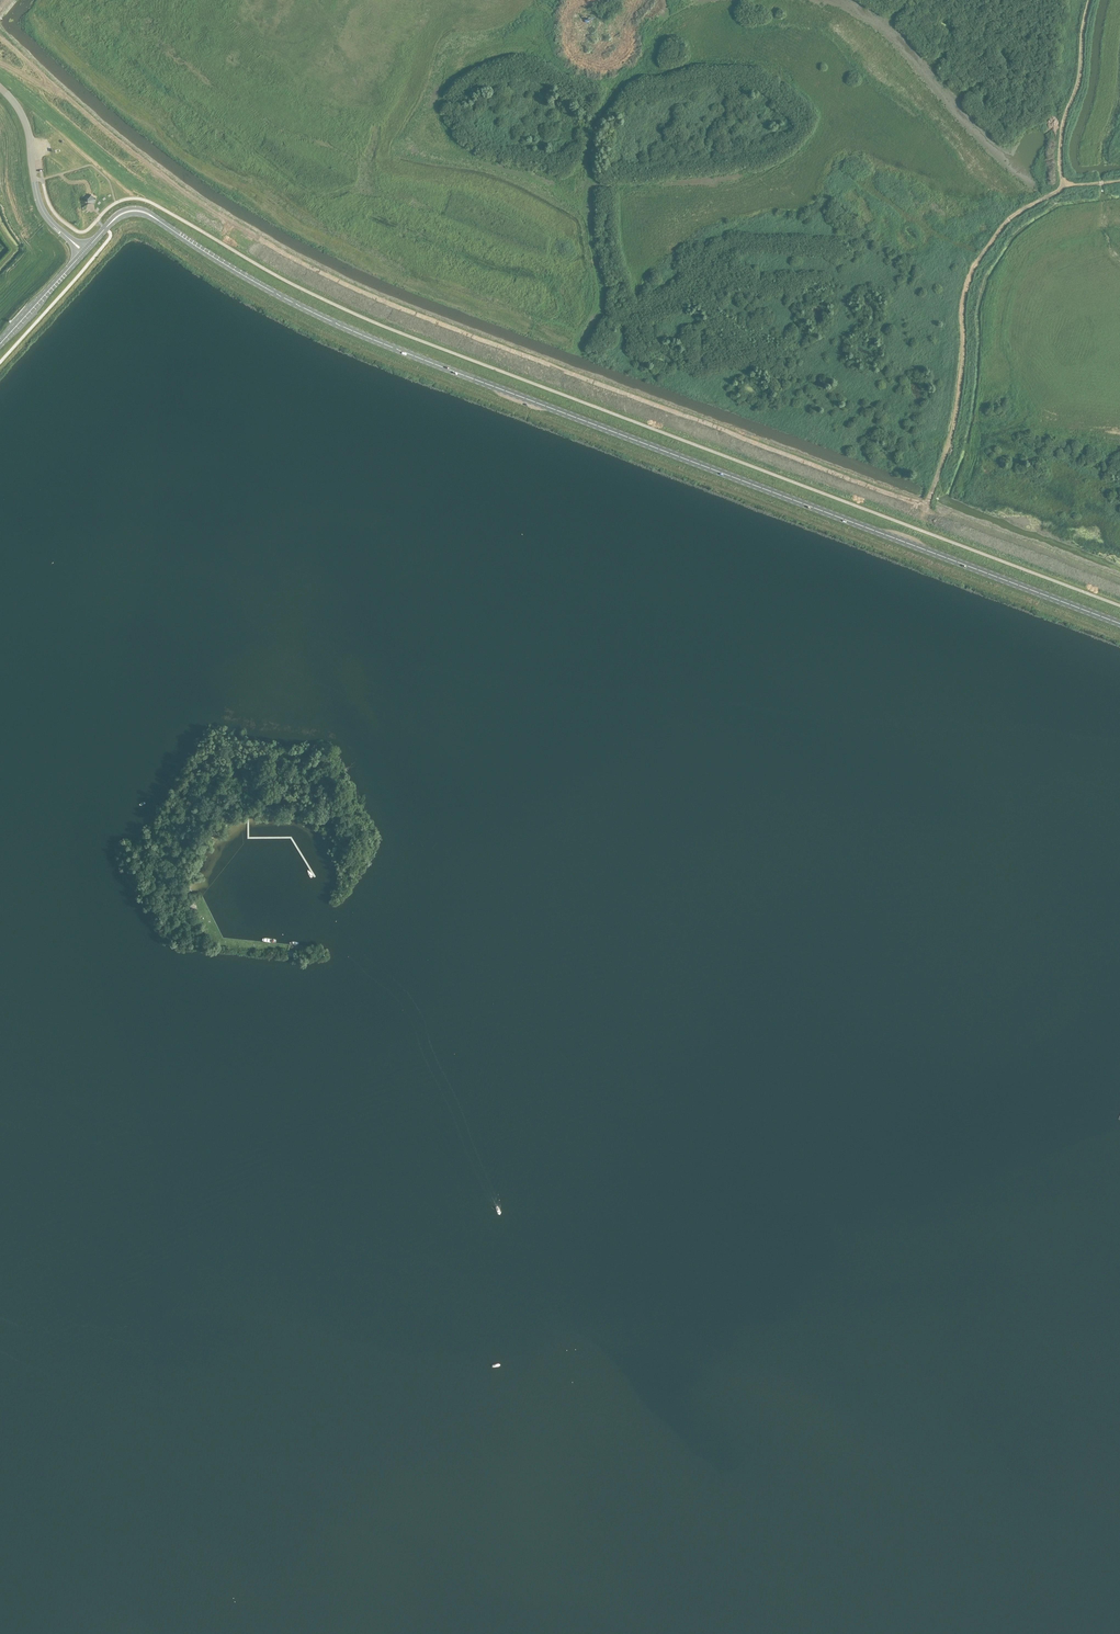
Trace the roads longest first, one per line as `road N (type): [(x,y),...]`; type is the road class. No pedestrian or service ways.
road 1 (secondary): [(1119,623),(348,329),(229,267),(157,219)]
road 2 (unclassified): [(69,239),(41,210),(26,127),(0,88)]
road 3 (secondary): [(0,344),(81,255)]

